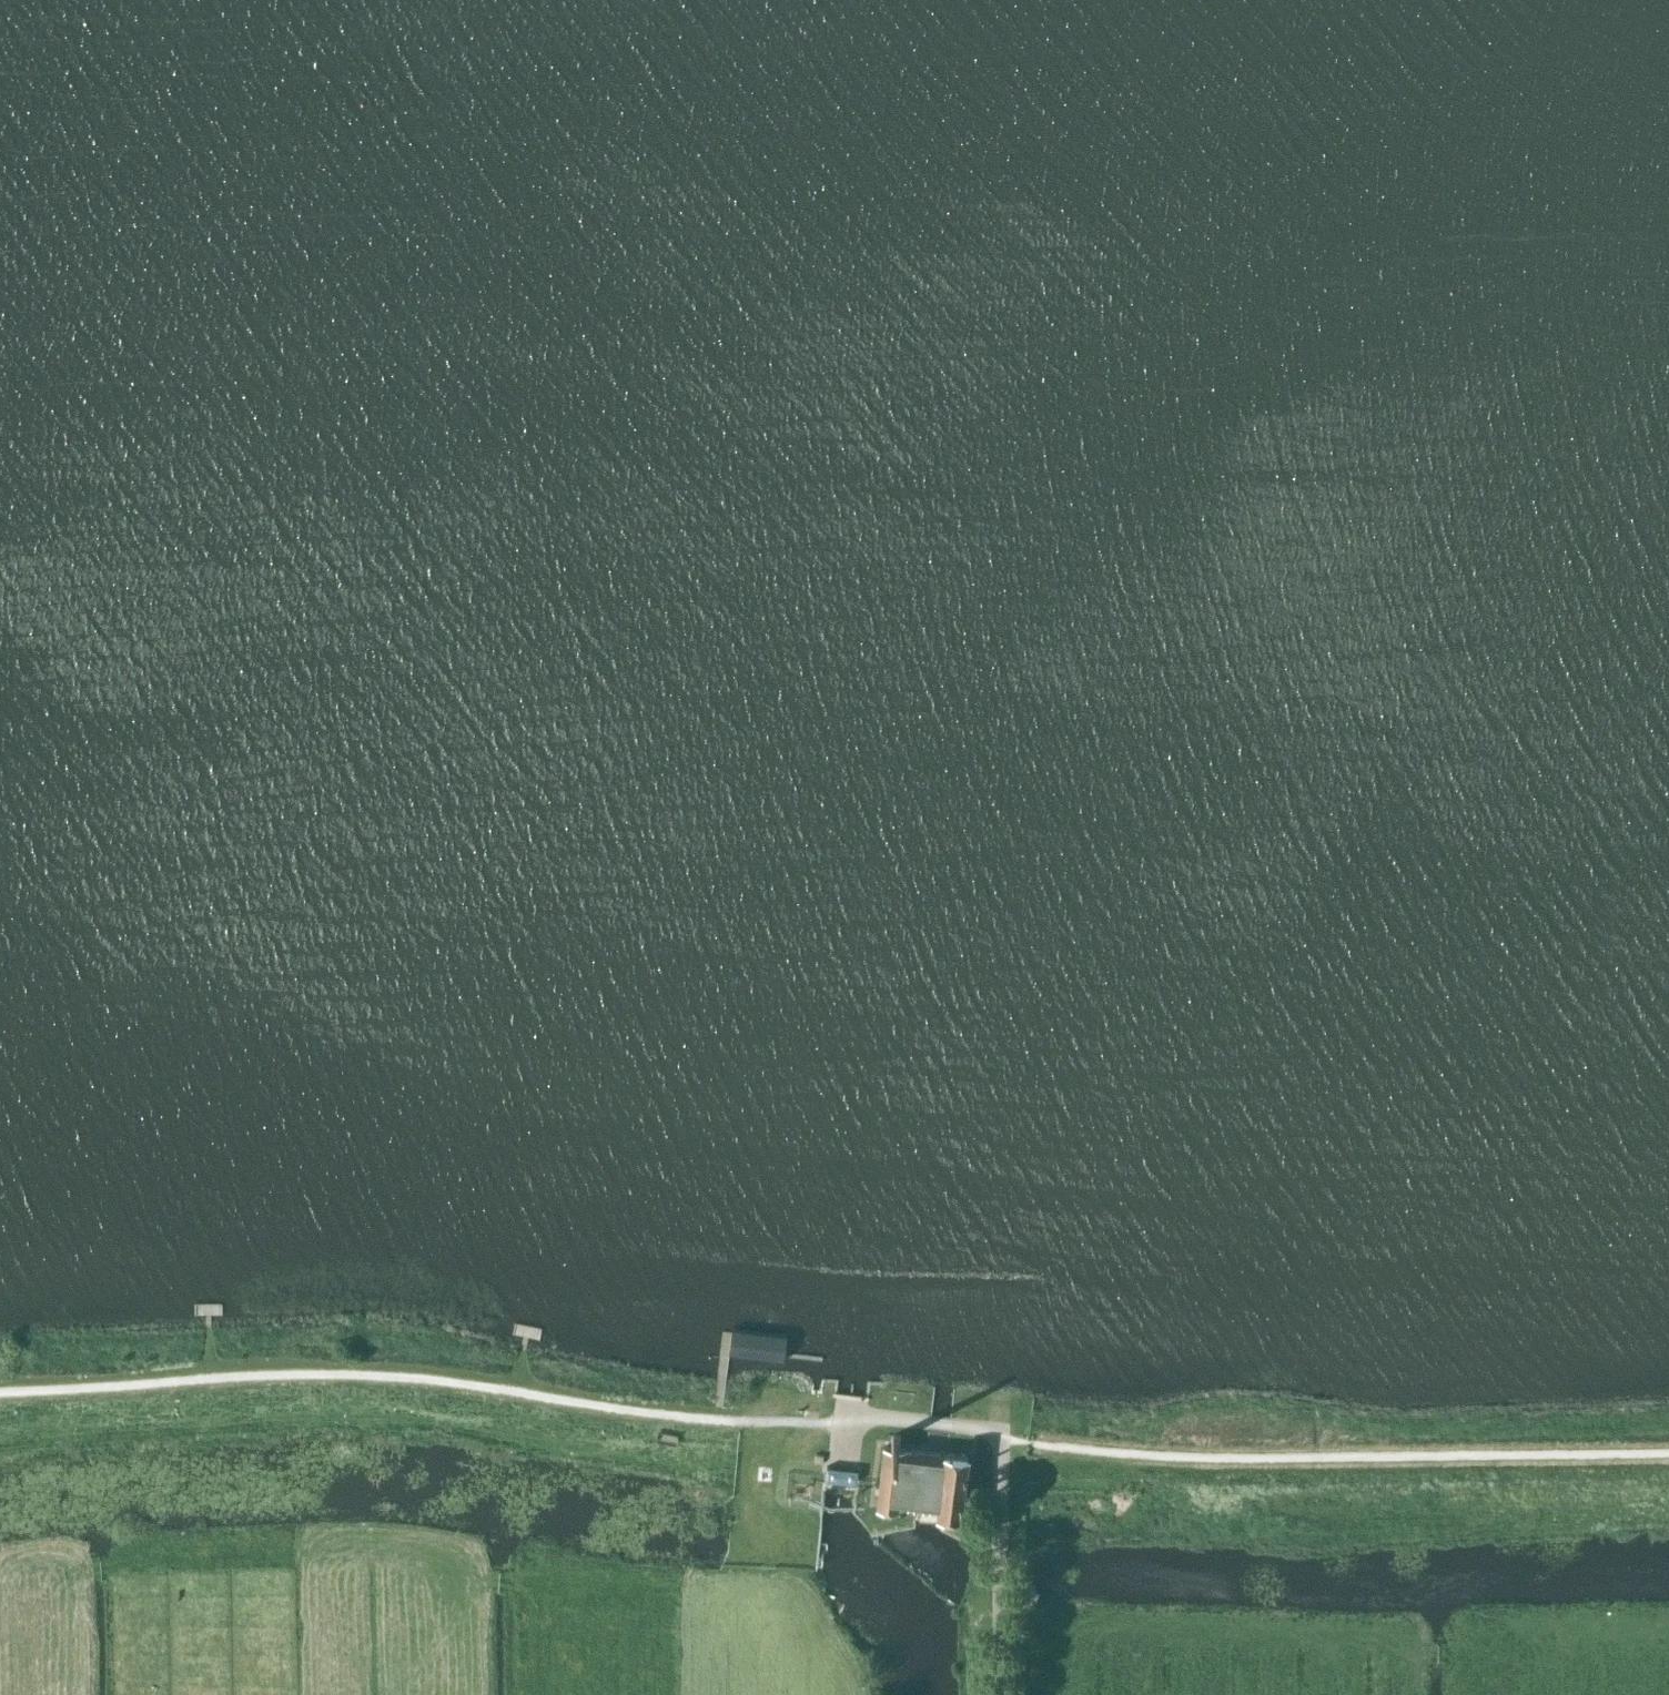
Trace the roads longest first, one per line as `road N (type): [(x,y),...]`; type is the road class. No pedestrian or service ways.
road 1 (unclassified): [(1000,1694),(1003,1440)]

